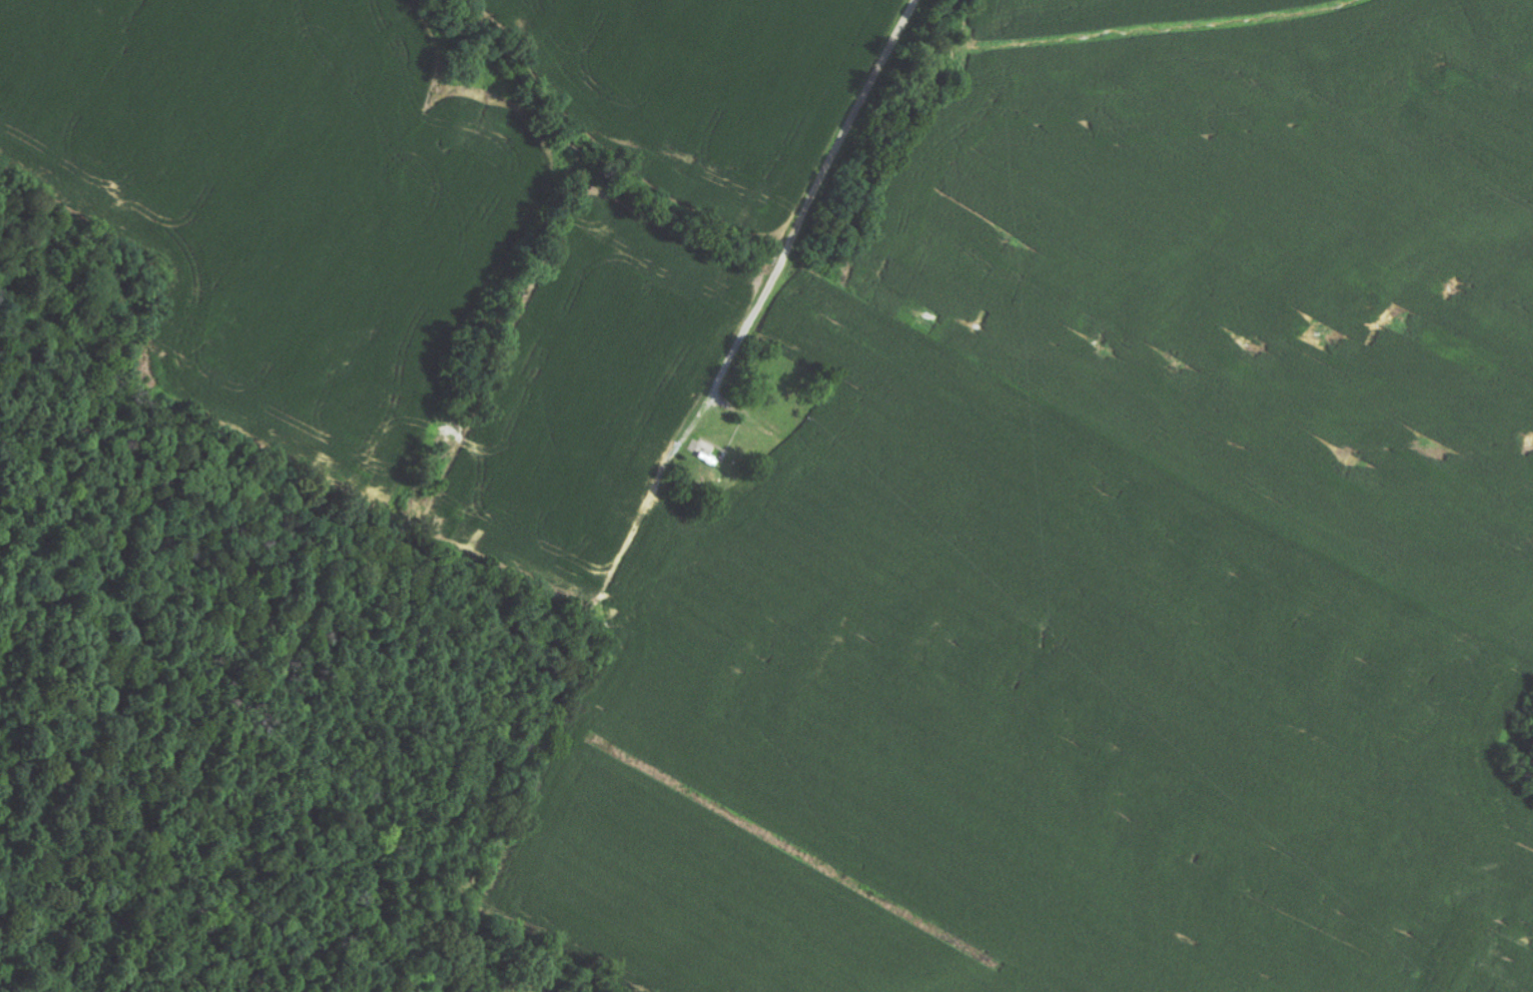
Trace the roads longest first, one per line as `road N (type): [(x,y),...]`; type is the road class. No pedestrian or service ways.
road 1 (residential): [(701,417),(919,0)]

